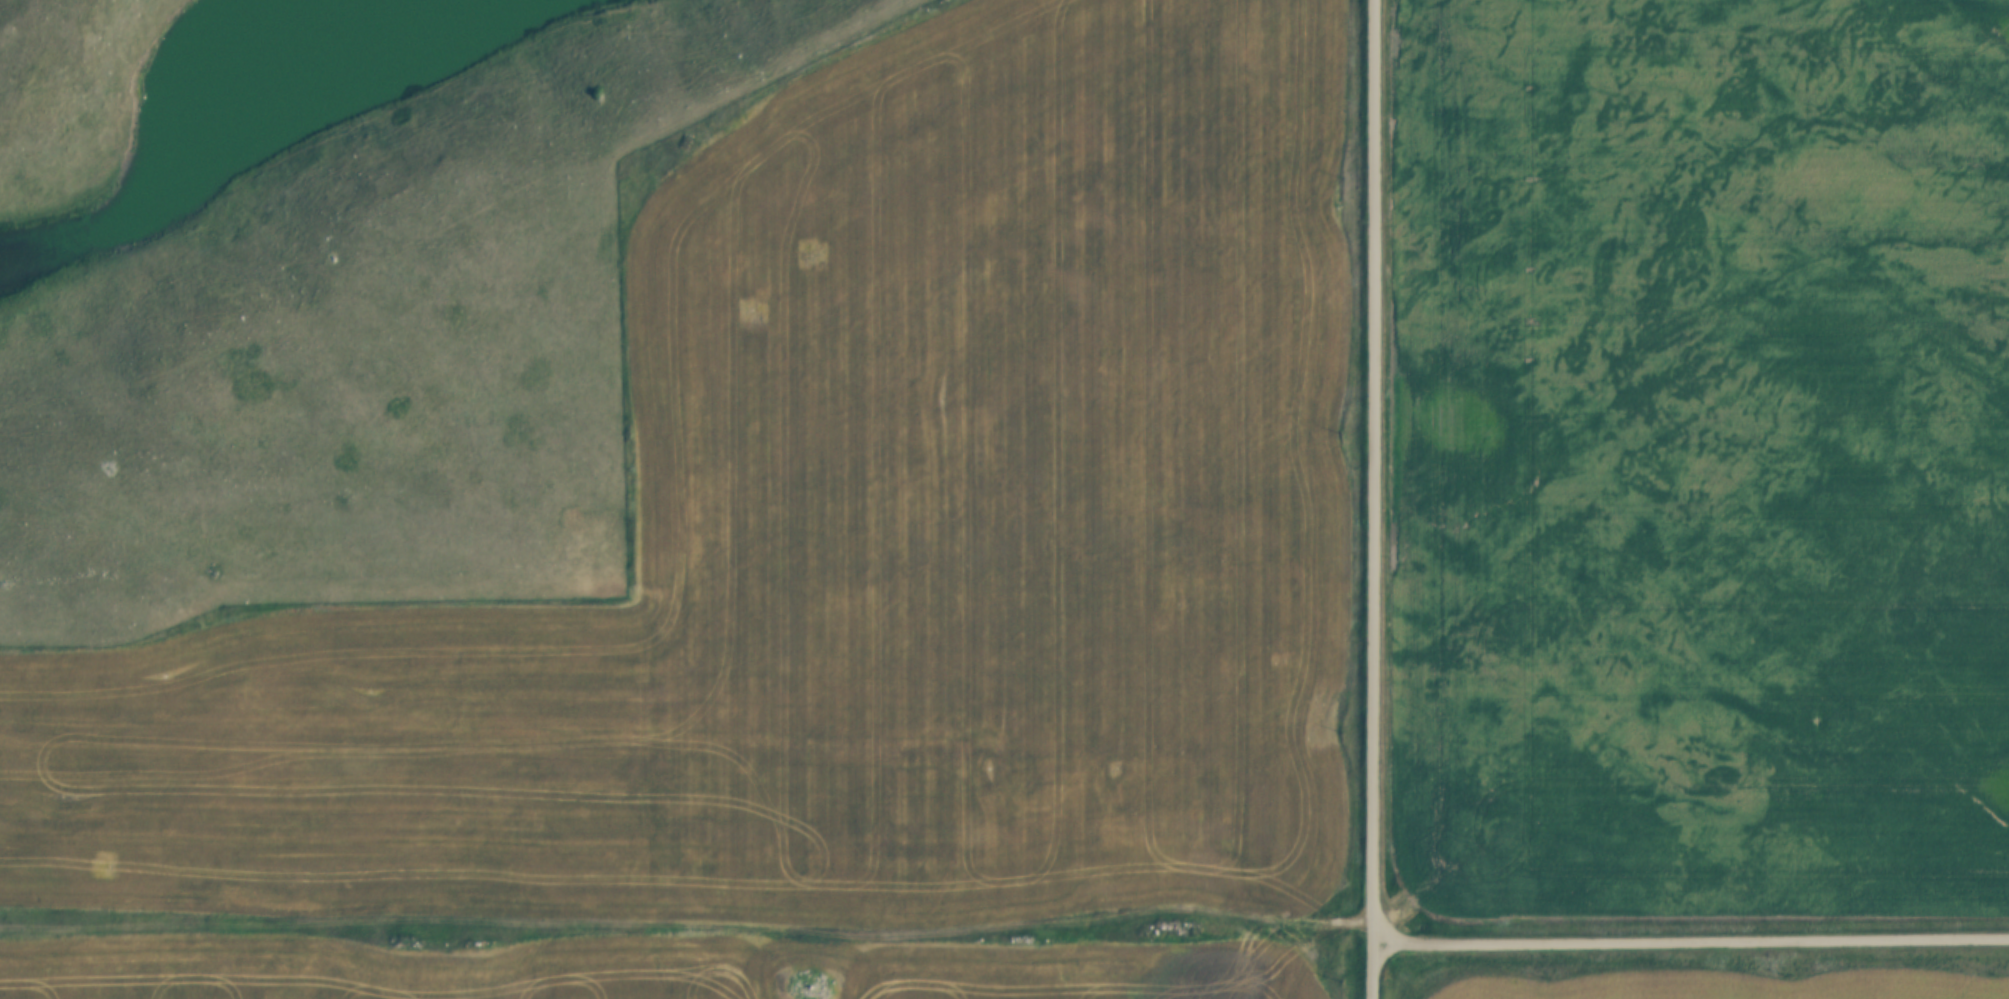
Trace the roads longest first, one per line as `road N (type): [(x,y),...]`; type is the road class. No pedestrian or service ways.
road 1 (track): [(0,933),(429,923),(921,934),(1195,907),(1374,929)]
road 2 (residential): [(1374,998),(1374,0)]

